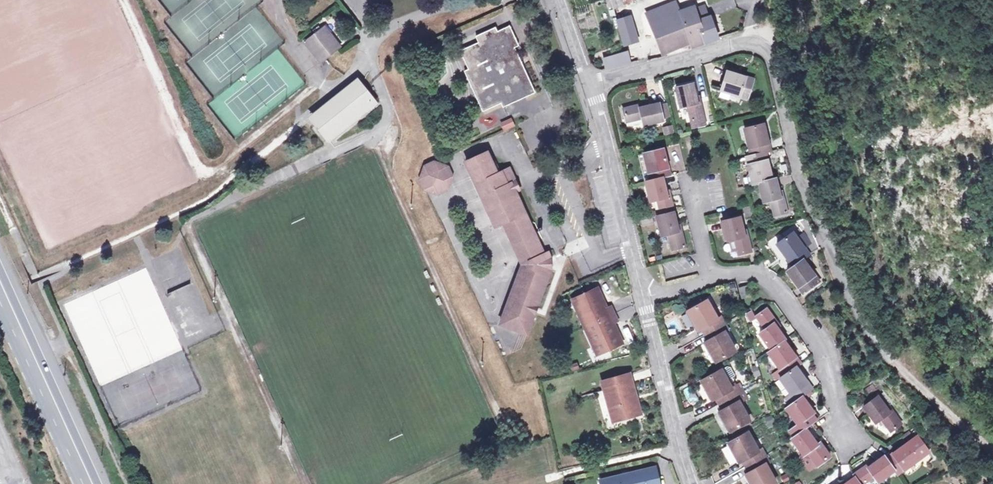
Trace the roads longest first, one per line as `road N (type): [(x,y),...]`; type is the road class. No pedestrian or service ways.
road 1 (residential): [(589,84),(752,41),(763,46),(798,178),(830,255),(860,320),(908,374)]
road 2 (residential): [(707,279),(767,278),(824,357),(843,435)]
road 3 (unclassified): [(643,297),(589,84)]
road 4 (secondary): [(87,483),(0,291)]
road 5 (unclassified): [(691,483),(643,297)]

